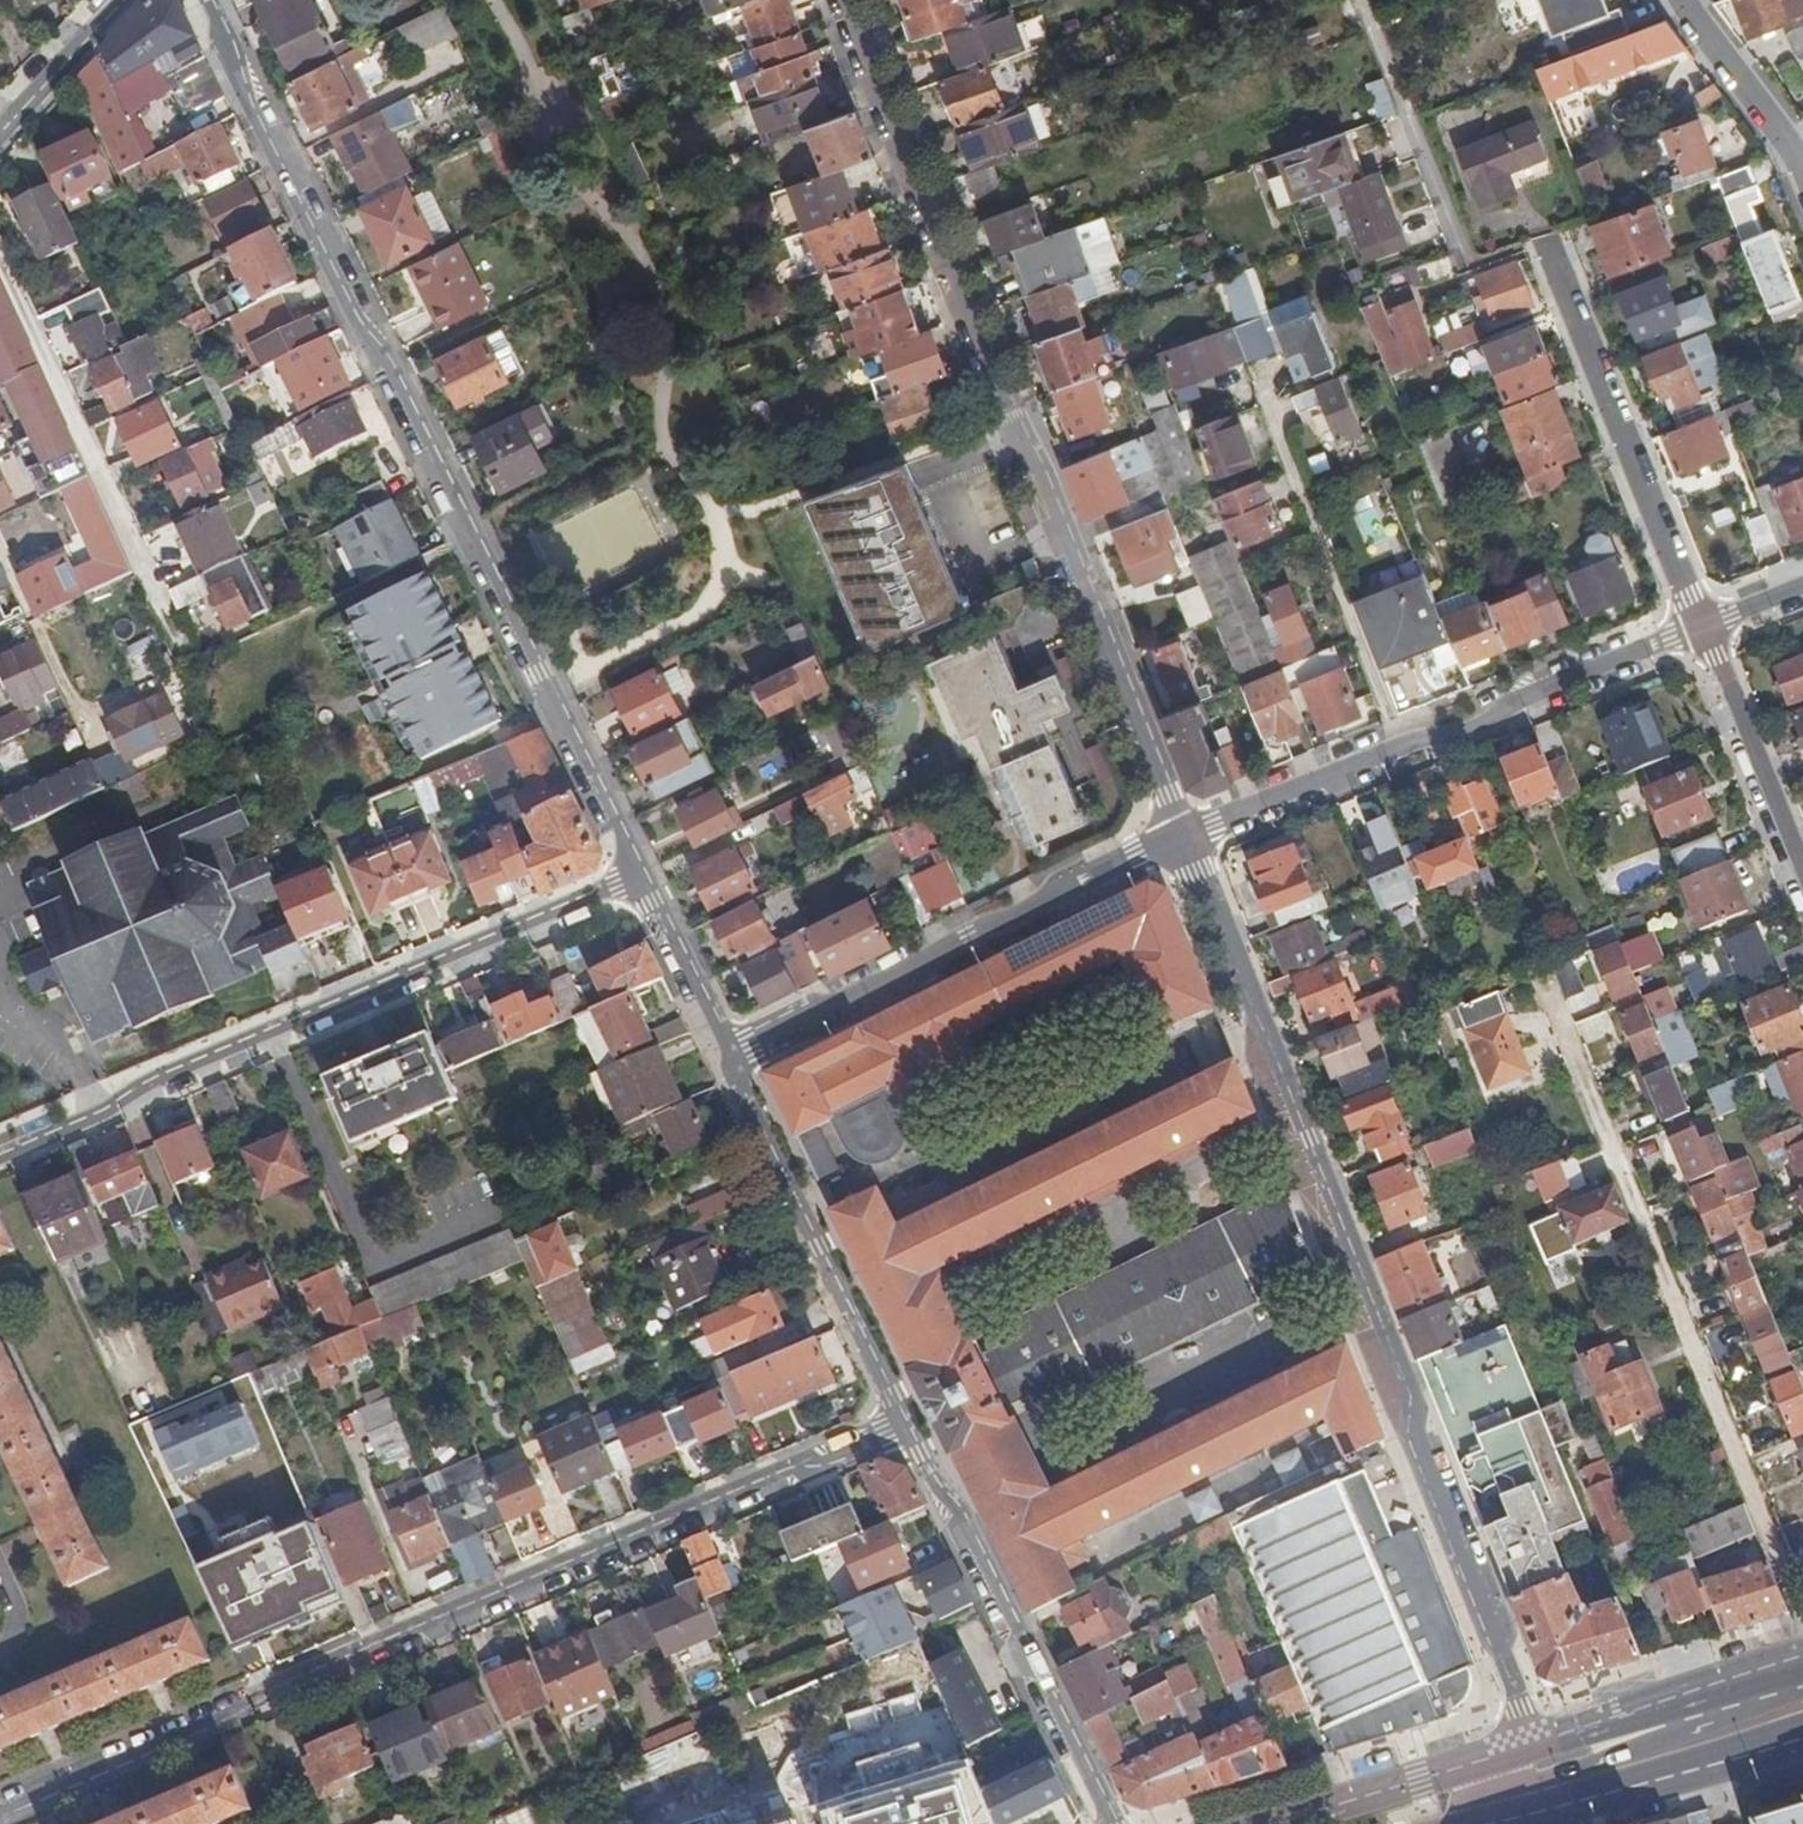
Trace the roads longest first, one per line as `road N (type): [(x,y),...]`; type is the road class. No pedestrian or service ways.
road 1 (residential): [(0,1813),(219,1719),(269,1686),(907,1416)]
road 2 (residential): [(638,877),(223,43),(209,0)]
road 3 (residential): [(1181,836),(1412,1397),(1412,1426),(1532,1742)]
road 4 (residential): [(836,0),(1004,424),(1181,836)]
road 5 (residential): [(638,877),(116,1100),(83,1124),(0,1159)]
road 6 (residential): [(1573,1052),(1802,1622)]
road 7 (residential): [(727,1061),(1181,836)]
road 8 (residential): [(1111,1823),(907,1416)]
road 9 (track): [(182,648),(0,248)]
road 10 (residential): [(907,1416),(727,1061)]
road 11 (residential): [(1559,281),(1700,625)]
road 12 (residential): [(1261,411),(1403,747)]
road 13 (primary): [(1480,1823),(1802,1734)]
road 14 (residential): [(1403,747),(1473,732),(1515,701),(1700,625)]
road 15 (residential): [(1468,265),(1362,0)]
road 16 (residential): [(1700,625),(1802,880)]
road 17 (residential): [(1181,836),(1403,747)]
road 18 (primary): [(1487,1758),(1270,1823)]
road 19 (residential): [(727,1061),(638,877)]
road 20 (residential): [(1686,0),(1800,157)]
road 21 (primary): [(1802,1663),(1617,1718)]
road 22 (residential): [(0,122),(118,0)]
road 23 (residential): [(1617,1718),(1595,1760),(1492,1792)]

